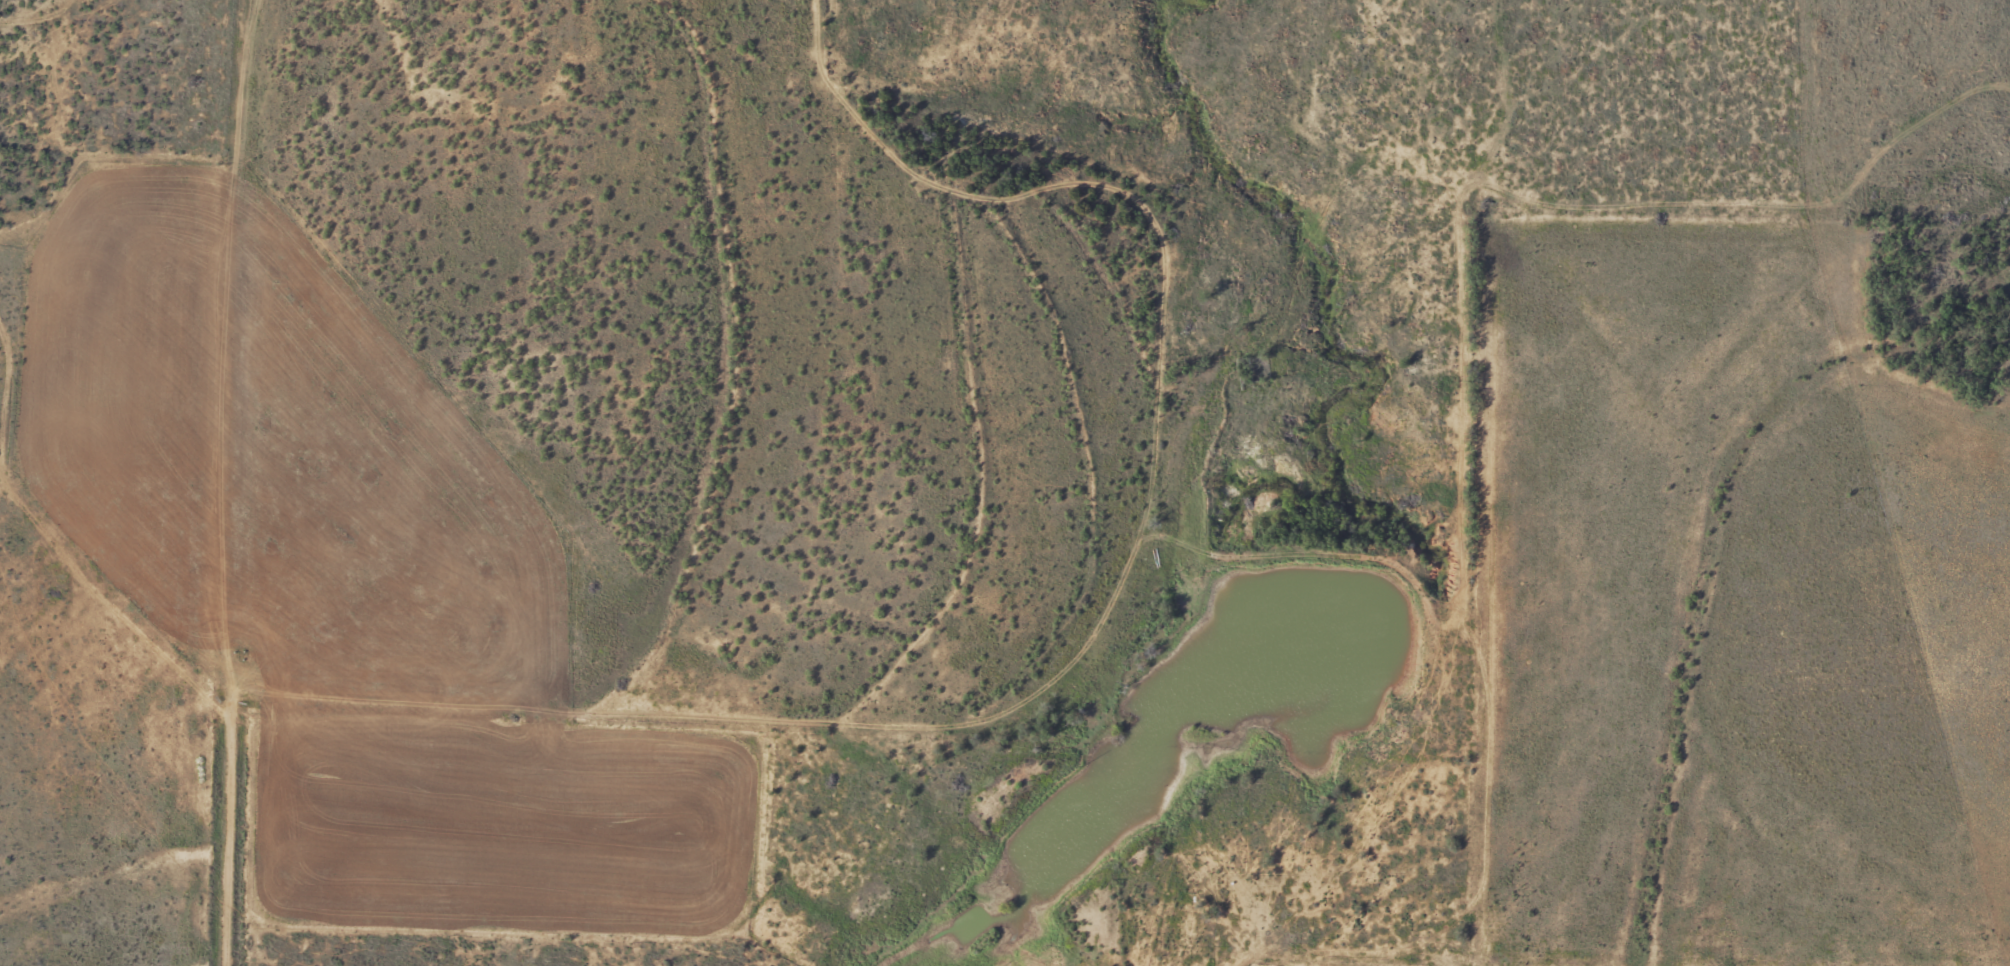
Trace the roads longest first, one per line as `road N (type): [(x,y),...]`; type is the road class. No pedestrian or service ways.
road 1 (residential): [(232,0),(201,965)]
road 2 (residential): [(1306,965),(1379,885),(1443,865),(1569,858),(1758,787),(2009,647)]

